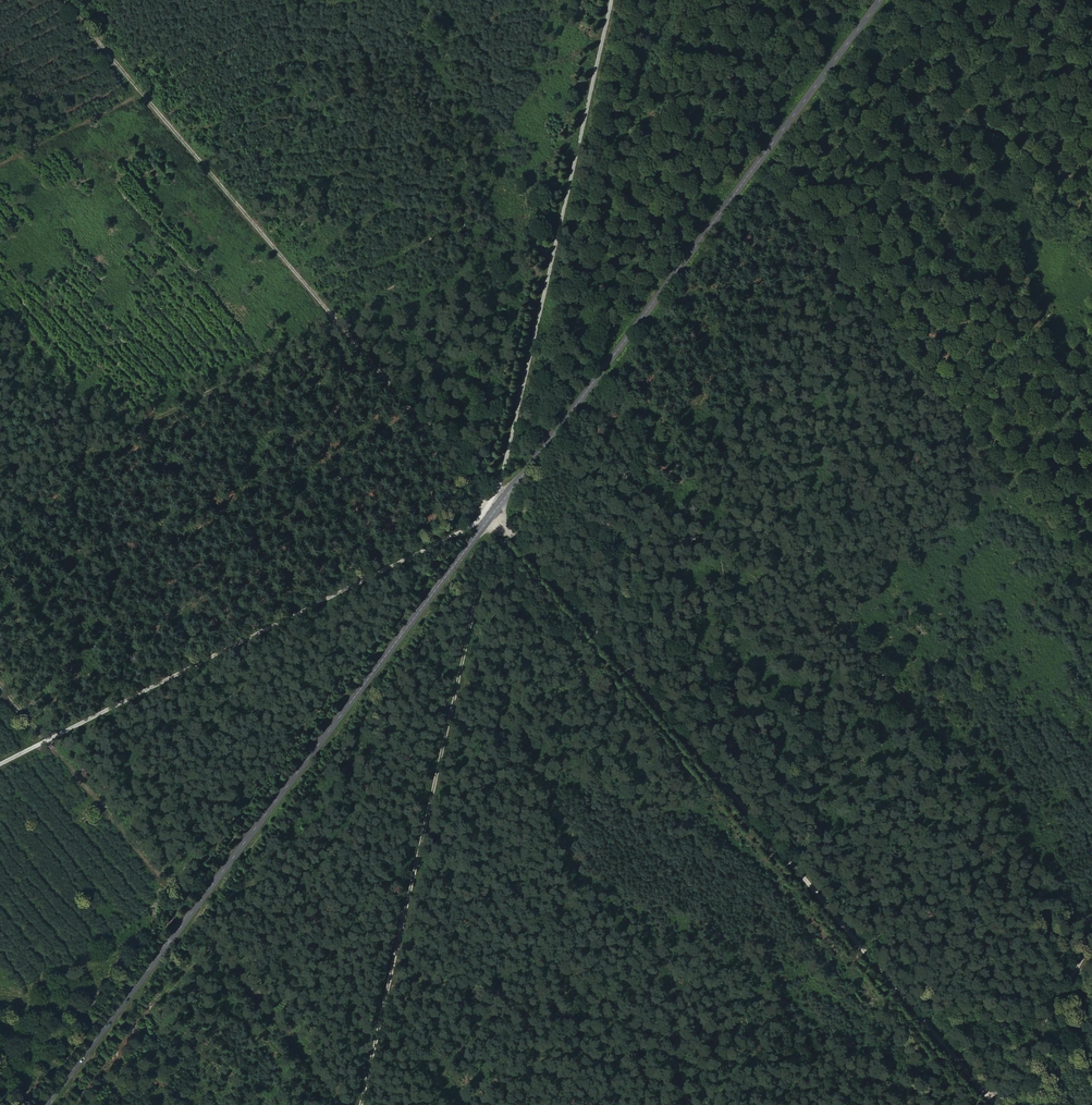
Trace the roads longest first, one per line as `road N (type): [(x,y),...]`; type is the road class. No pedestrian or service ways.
road 1 (unclassified): [(991,1104),(493,513)]
road 2 (tertiary): [(493,513),(48,1104)]
road 3 (track): [(493,513),(63,0)]
road 4 (tertiary): [(880,0),(493,513)]
road 5 (track): [(365,1104),(445,797),(499,522)]
road 6 (track): [(493,513),(0,763)]
road 7 (track): [(612,0),(500,485),(473,523)]
road 8 (track): [(1091,944),(991,1104)]

